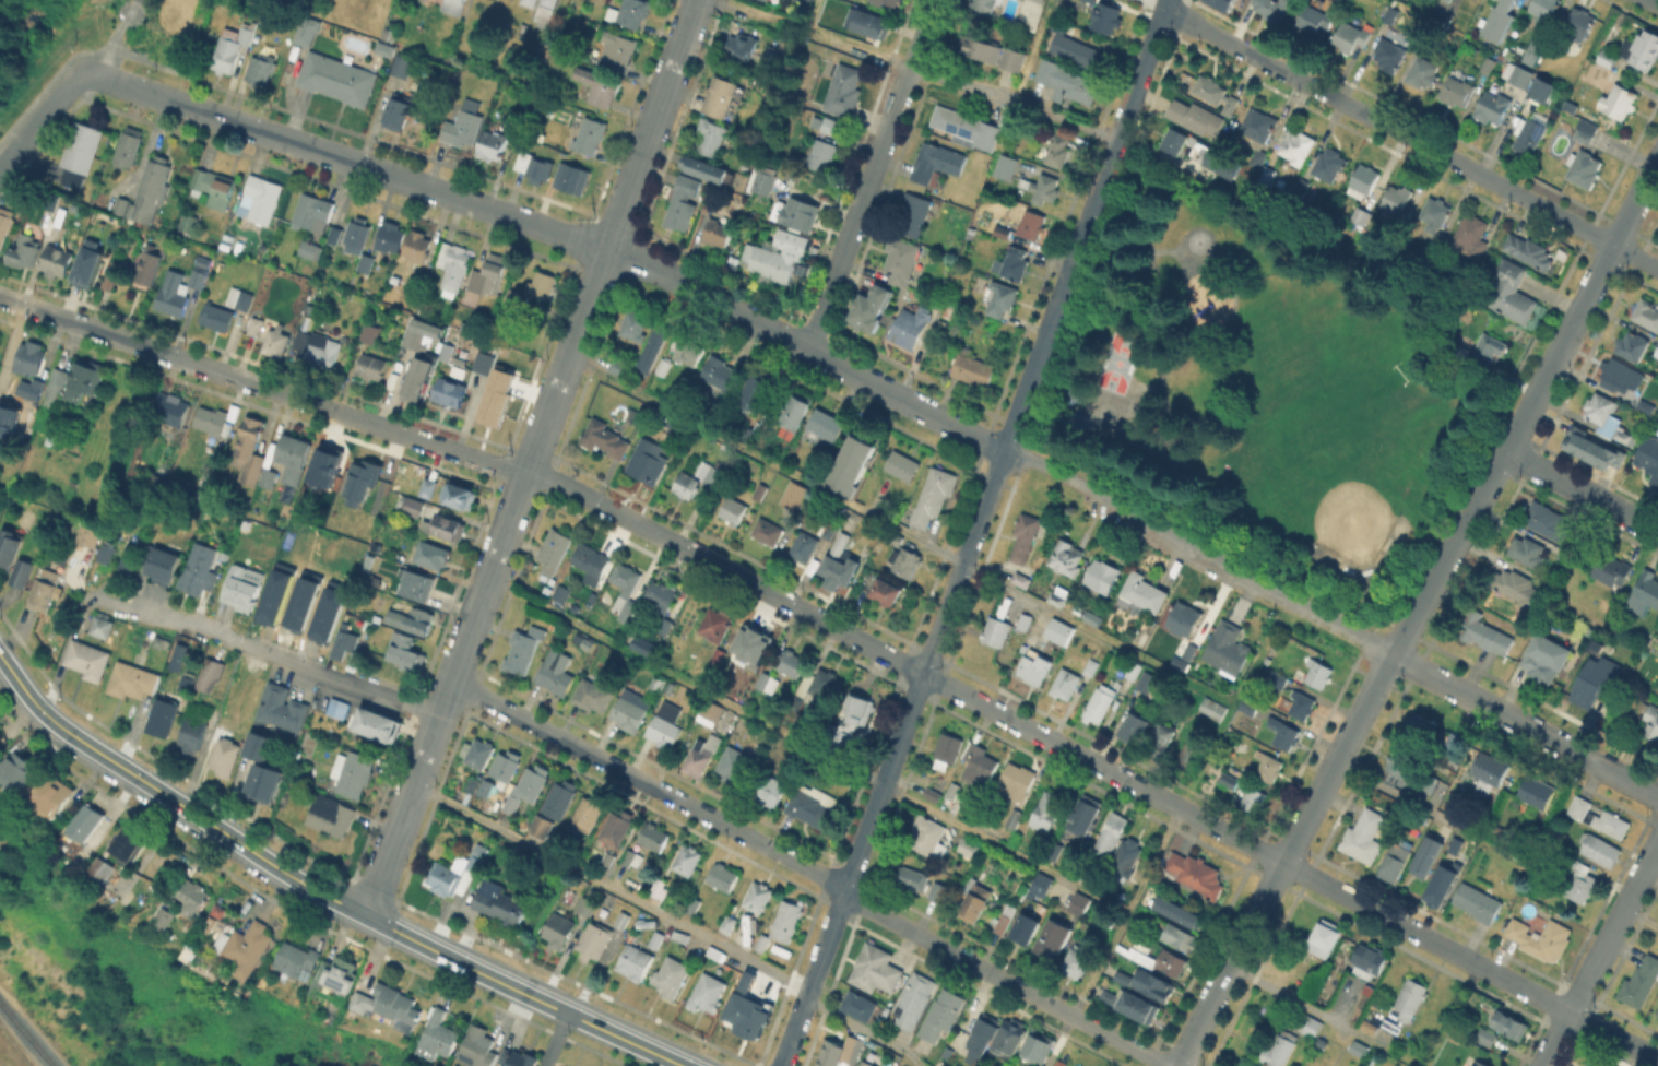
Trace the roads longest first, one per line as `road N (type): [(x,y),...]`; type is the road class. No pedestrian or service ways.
road 1 (residential): [(1181,808),(549,478),(0,298)]
road 2 (residential): [(780,1065),(1166,0)]
road 3 (residential): [(1176,1065),(1657,162)]
road 4 (residential): [(1004,450),(607,249),(98,74)]
road 5 (residential): [(364,915),(697,0)]
road 6 (residential): [(1168,1065),(451,682)]
road 7 (secondary): [(683,1065),(285,873),(67,732),(0,655)]
road 8 (residential): [(1657,268),(1163,9)]
road 9 (residential): [(1657,1060),(1181,808)]
road 10 (residential): [(1393,654),(1004,450)]
road 11 (residential): [(807,351),(934,0)]
road 12 (residential): [(439,714),(96,597)]
road 13 (residential): [(1542,1065),(1657,842)]
road 14 (residential): [(1116,140),(910,68)]
road 15 (residential): [(1657,531),(1505,451)]
road 16 (residential): [(0,166),(83,71)]
road 17 (residential): [(1588,755),(1481,700)]

